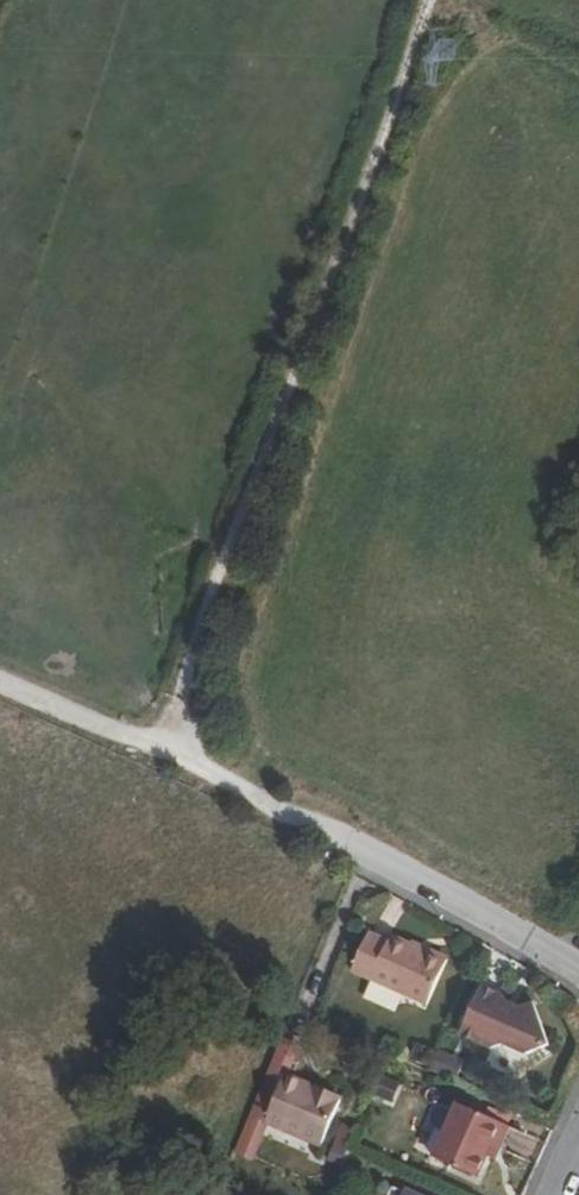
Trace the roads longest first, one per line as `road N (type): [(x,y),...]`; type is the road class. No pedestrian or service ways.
road 1 (track): [(174,754),(433,0)]
road 2 (track): [(174,754),(380,856)]
road 3 (residential): [(380,856),(578,970)]
road 4 (track): [(0,682),(174,754)]
road 5 (track): [(440,0),(578,77)]

